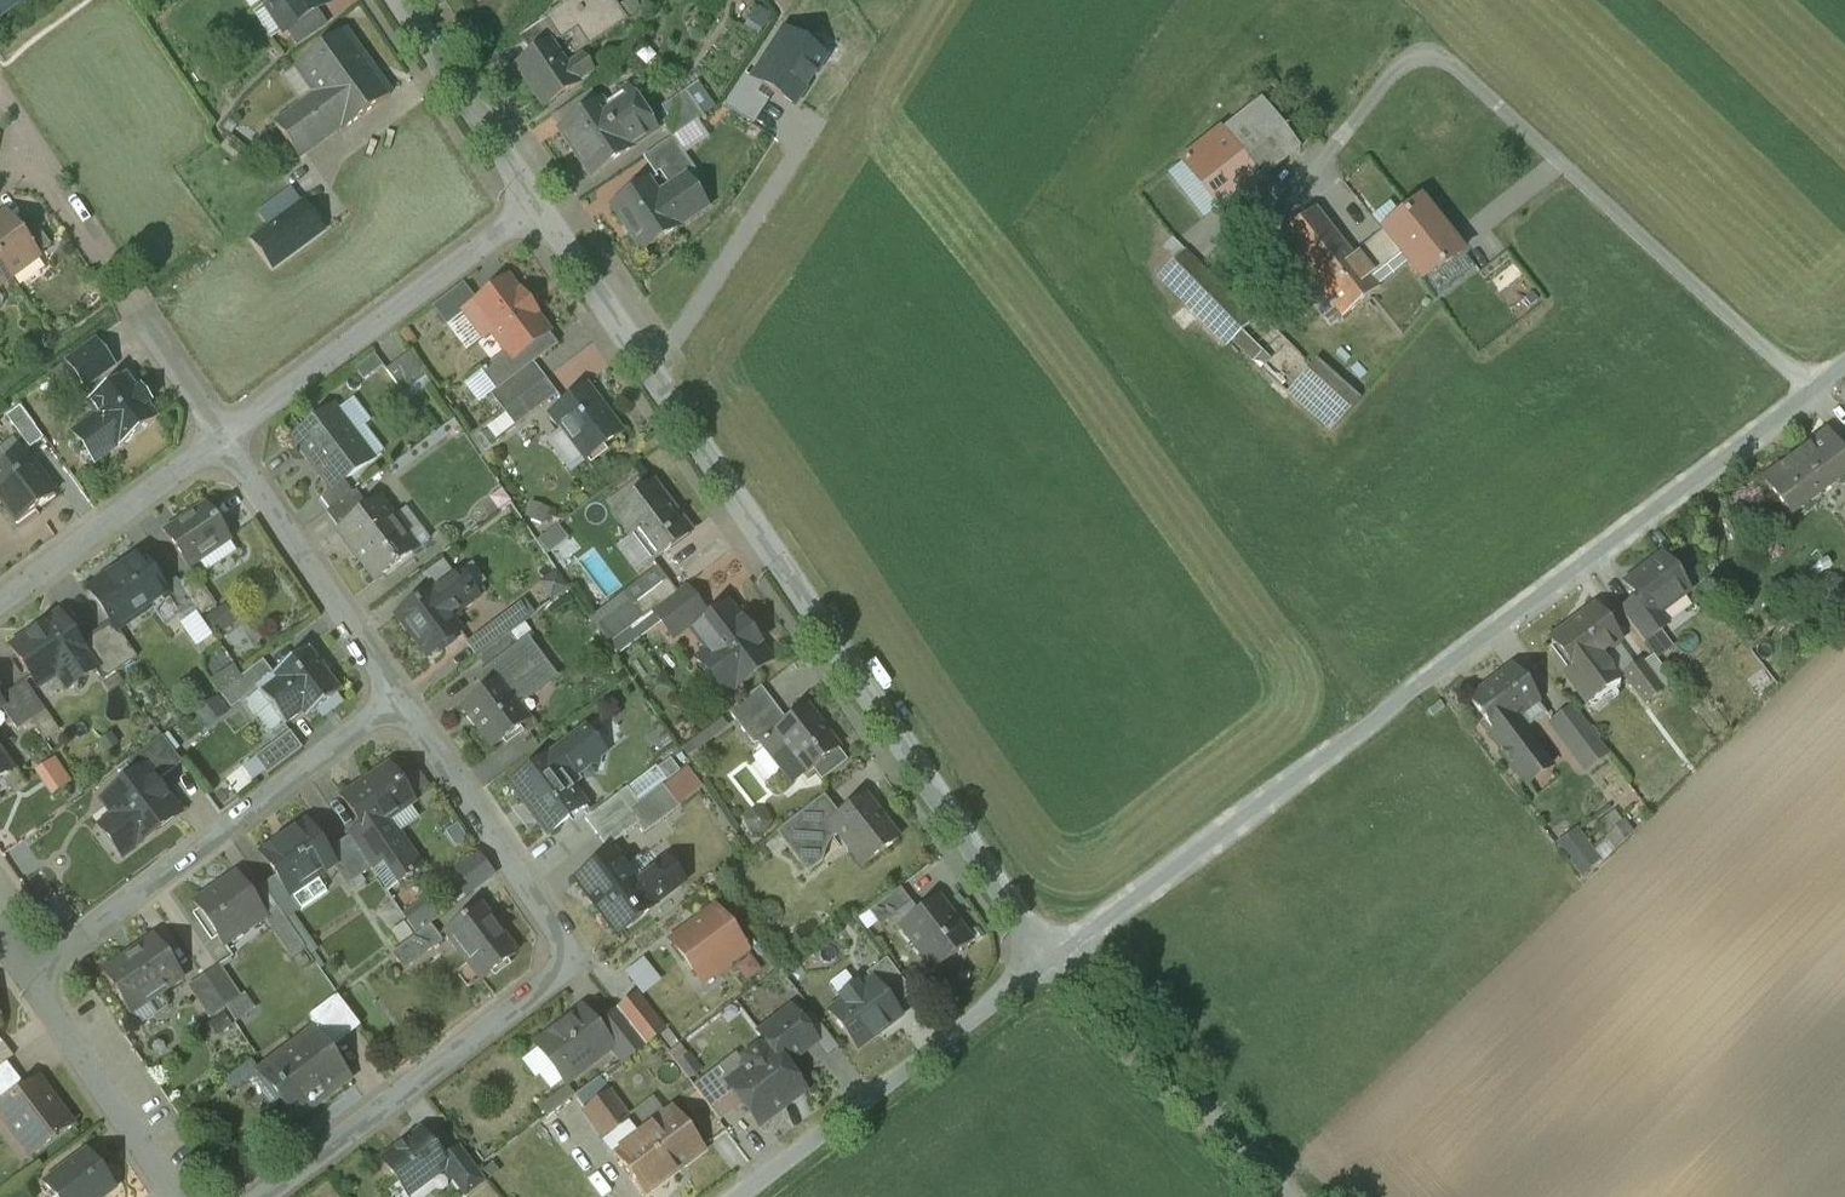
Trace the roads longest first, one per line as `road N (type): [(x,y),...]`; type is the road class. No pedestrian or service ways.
road 1 (residential): [(1053,958),(1844,365)]
road 2 (residential): [(1053,958),(540,200)]
road 3 (residential): [(251,1196),(521,991),(551,964),(563,937),(551,906),(402,691)]
road 4 (residential): [(402,691),(36,972)]
road 5 (residential): [(223,435),(540,200)]
road 6 (residential): [(740,1196),(1053,958)]
road 7 (residential): [(223,435),(32,156)]
road 8 (residential): [(1291,1196),(1053,958)]
road 9 (residential): [(402,691),(223,435)]
road 10 (residential): [(0,600),(223,435)]
road 11 (residential): [(36,972),(182,1196)]
road 12 (residential): [(540,200),(408,0)]

